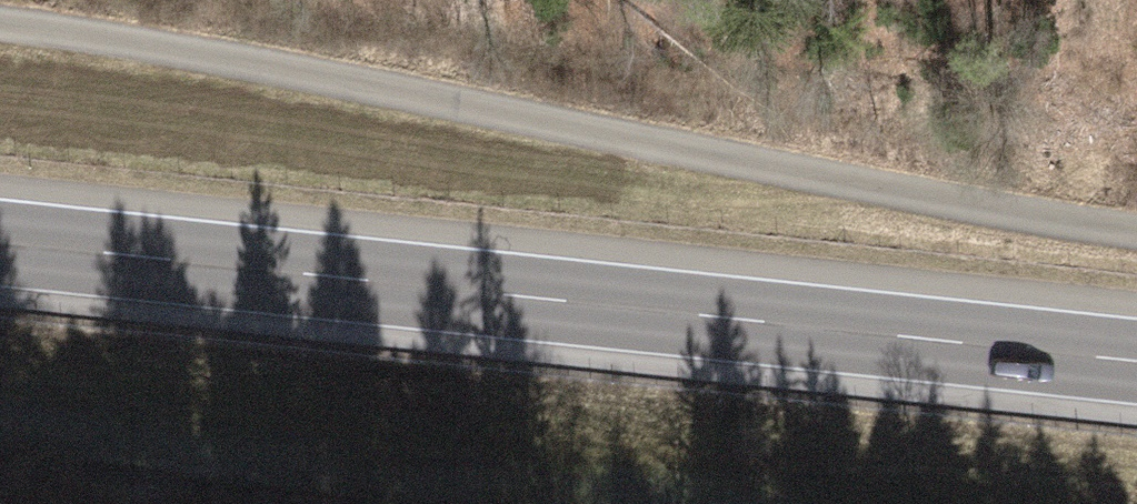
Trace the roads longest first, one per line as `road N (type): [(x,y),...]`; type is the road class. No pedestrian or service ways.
road 1 (tertiary): [(1136,230),(1029,216),(205,53),(0,27)]
road 2 (trunk): [(0,244),(1136,361)]

